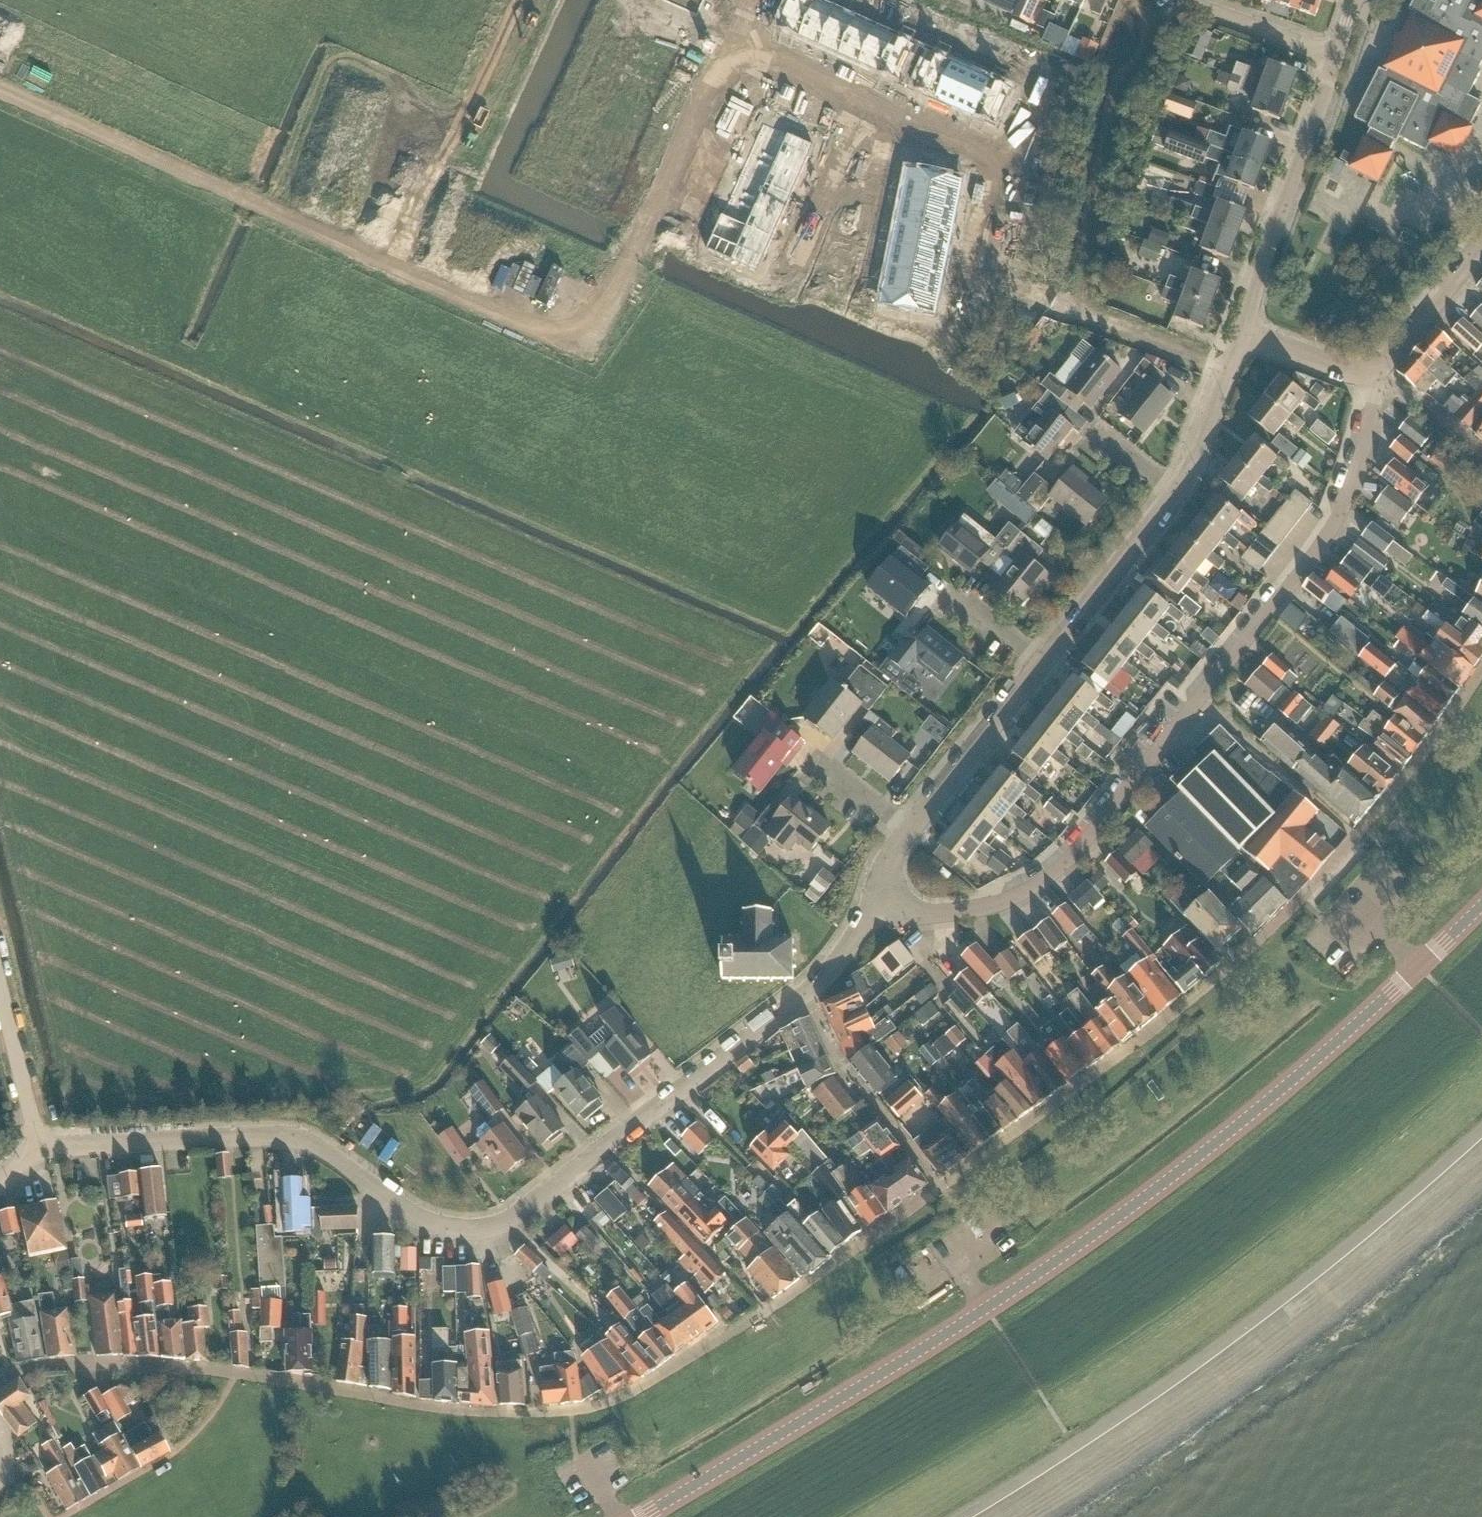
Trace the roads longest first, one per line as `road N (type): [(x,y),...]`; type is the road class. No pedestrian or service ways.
road 1 (tertiary): [(644,1516),(988,1309),(1099,1230),(1314,1062),(1481,903)]
road 2 (residential): [(45,1153),(256,1135),(295,1140),(405,1214),(434,1227),(488,1234),(813,991)]
road 3 (residential): [(874,910),(905,919),(967,915),(1037,887),(1072,857),(1326,543),(1347,505),(1375,385)]
road 4 (residential): [(744,52),(1018,164),(991,283),(1237,362)]
road 5 (residential): [(874,910),(905,833),(1177,493),(1208,443),(1237,362)]
road 6 (residential): [(1244,342),(1341,56)]
road 7 (residential): [(943,1188),(854,1077),(813,991)]
road 8 (residential): [(659,229),(744,52)]
road 9 (residential): [(45,1153),(0,984)]
road 10 (residential): [(1375,385),(1481,246)]
road 11 (residential): [(1341,56),(1192,0)]
road 12 (residential): [(1375,385),(1244,342)]
road 13 (residential): [(1481,454),(1404,395),(1375,385)]

